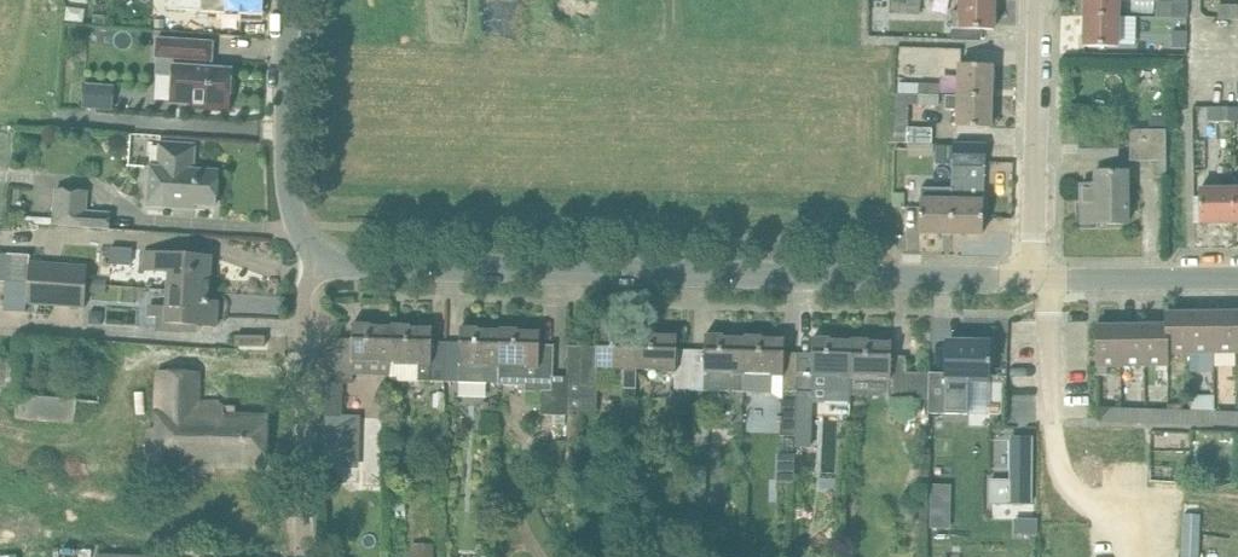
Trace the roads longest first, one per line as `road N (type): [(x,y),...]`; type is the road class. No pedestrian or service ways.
road 1 (tertiary): [(337,263),(1033,280)]
road 2 (unclassified): [(303,556),(305,303),(312,278),(337,263)]
road 3 (tertiary): [(337,263),(300,228),(288,175),(288,0)]
road 4 (residential): [(1033,280),(1040,0)]
road 5 (tertiary): [(1033,280),(1237,276)]

